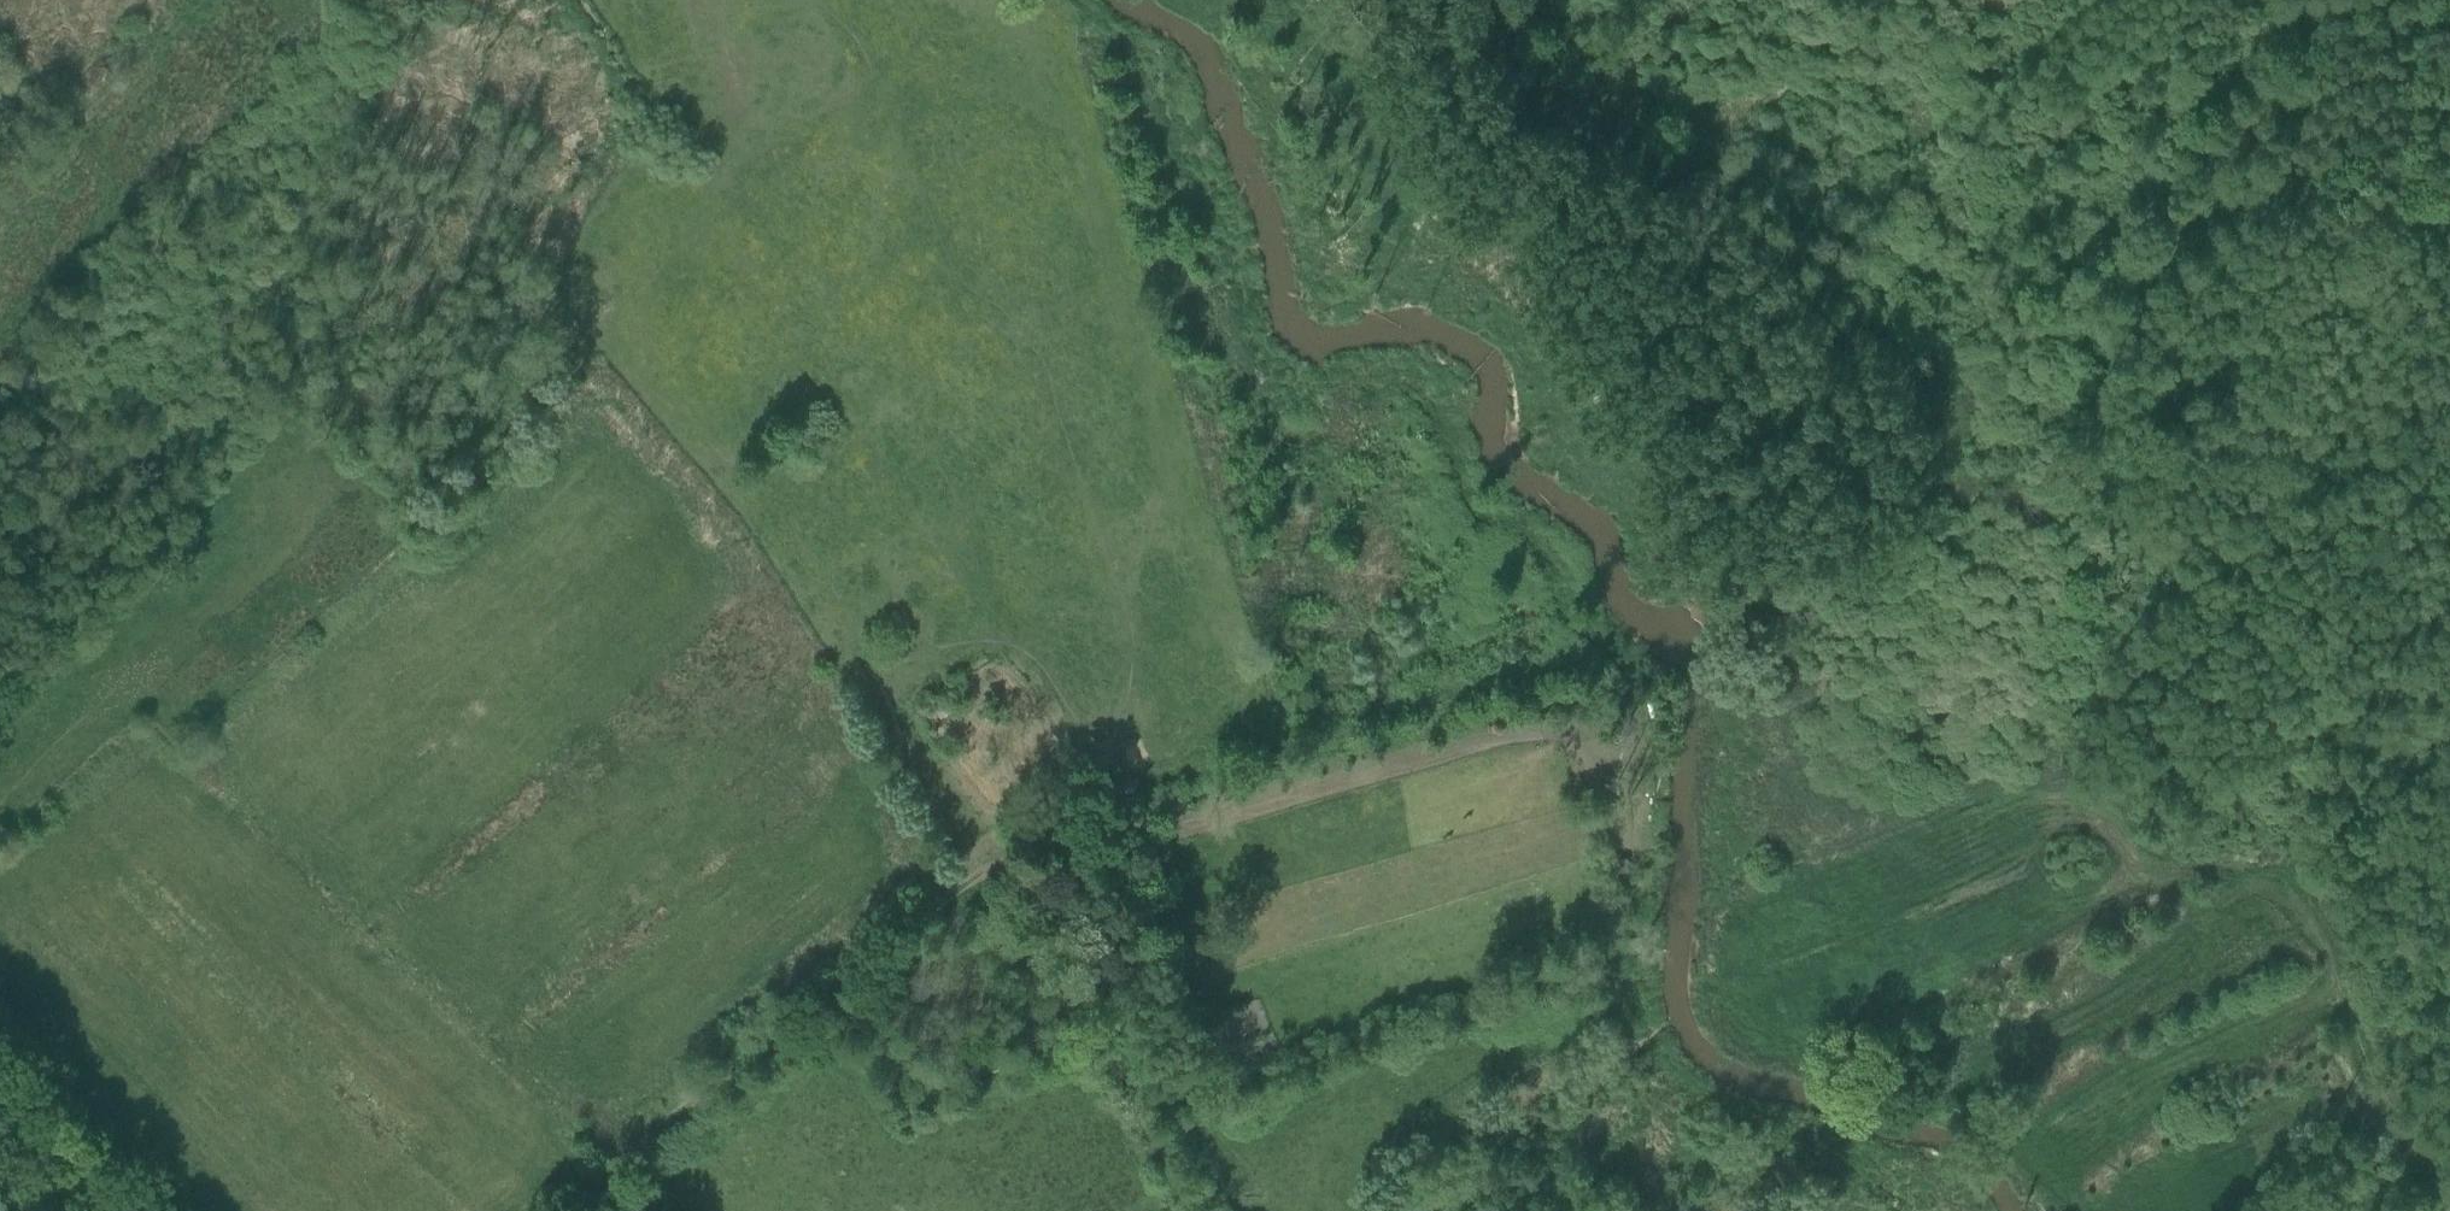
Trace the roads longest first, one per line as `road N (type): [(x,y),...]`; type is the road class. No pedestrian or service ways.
road 1 (track): [(1075,794),(606,1157)]
road 2 (track): [(0,1105),(110,1210)]

